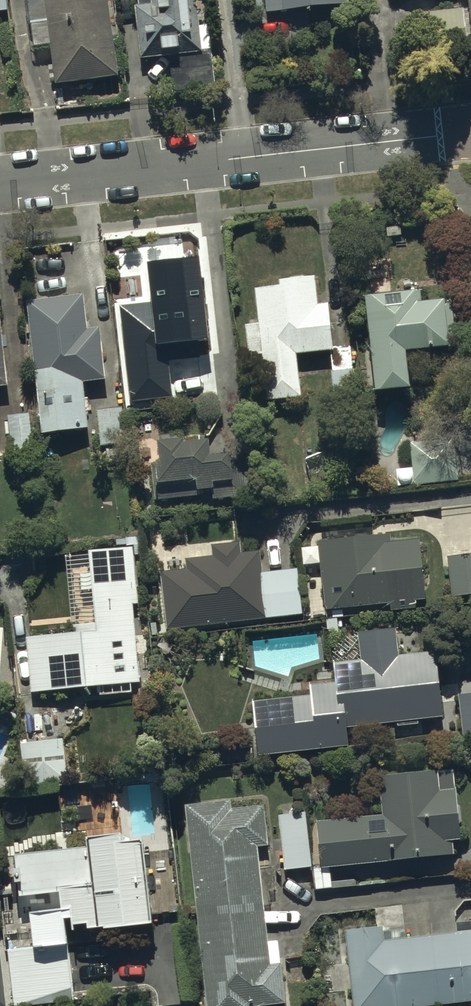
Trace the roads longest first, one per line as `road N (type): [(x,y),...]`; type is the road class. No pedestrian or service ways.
road 1 (residential): [(0,183),(470,132)]

